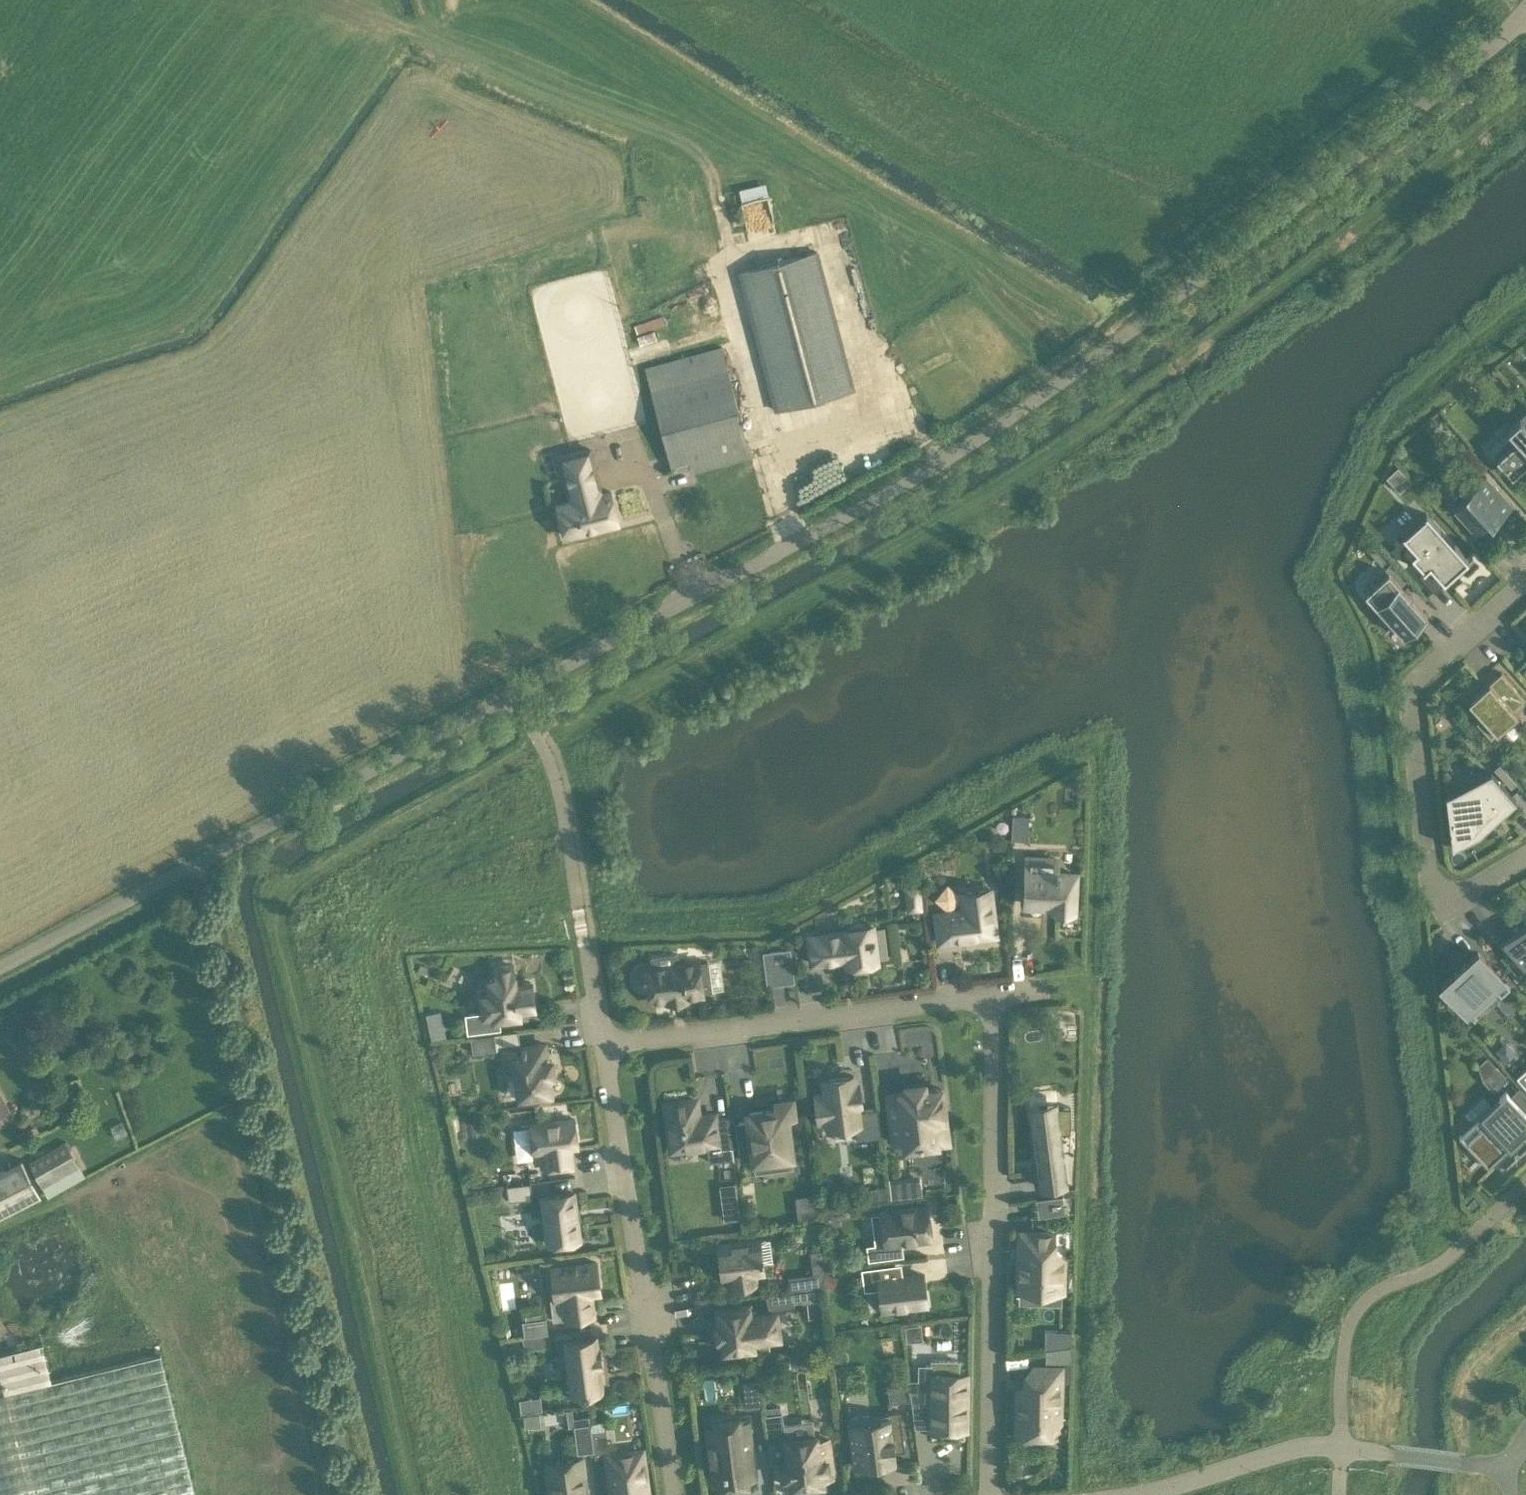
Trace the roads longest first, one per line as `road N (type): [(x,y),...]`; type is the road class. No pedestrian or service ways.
road 1 (unclassified): [(199,861),(980,435),(1187,289),(1525,15)]
road 2 (residential): [(993,1000),(989,1494)]
road 3 (residential): [(1525,858),(1461,896),(1434,889),(1407,692),(1525,585)]
road 4 (residential): [(603,1050),(673,1494)]
road 5 (residential): [(603,1050),(993,1000)]
road 6 (residential): [(1135,1494),(1310,1447),(1513,1464)]
road 7 (unclassified): [(199,861),(0,967)]

